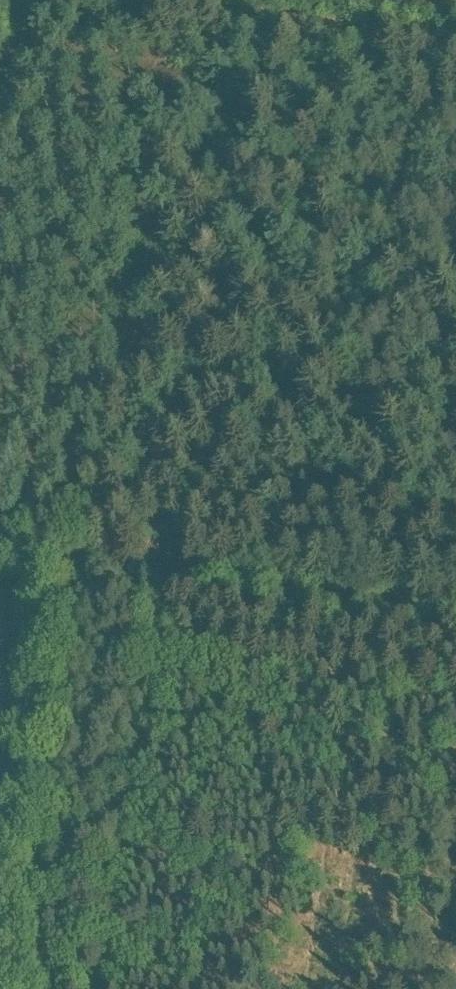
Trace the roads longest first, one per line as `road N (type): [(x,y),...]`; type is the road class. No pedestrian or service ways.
road 1 (track): [(0,556),(455,615)]

